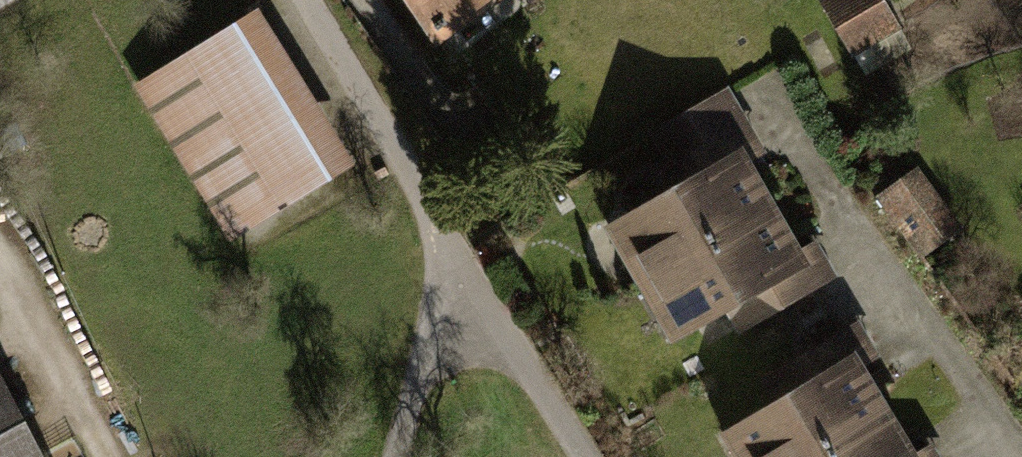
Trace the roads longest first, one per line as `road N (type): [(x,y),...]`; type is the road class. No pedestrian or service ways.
road 1 (residential): [(579,456),(307,0)]
road 2 (track): [(472,289),(426,358),(399,456)]

